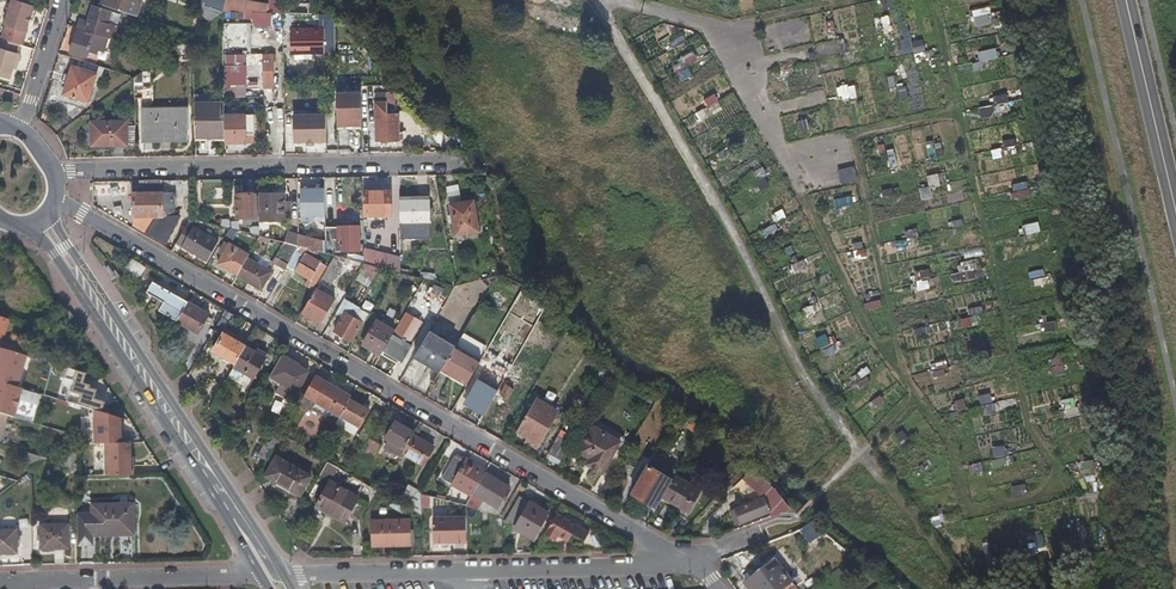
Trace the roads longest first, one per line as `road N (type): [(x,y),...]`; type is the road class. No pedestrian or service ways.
road 1 (residential): [(56,201),(685,561)]
road 2 (primary): [(284,576),(62,236),(53,207)]
road 3 (residential): [(685,561),(284,576)]
road 4 (residential): [(56,173),(457,163)]
road 5 (primary): [(16,225),(47,244),(197,470)]
road 6 (residential): [(0,583),(243,576),(257,568)]
road 7 (primary): [(1175,210),(1126,0)]
road 8 (residential): [(197,470),(214,481),(271,570),(284,576)]
road 9 (residential): [(63,0),(19,127)]

